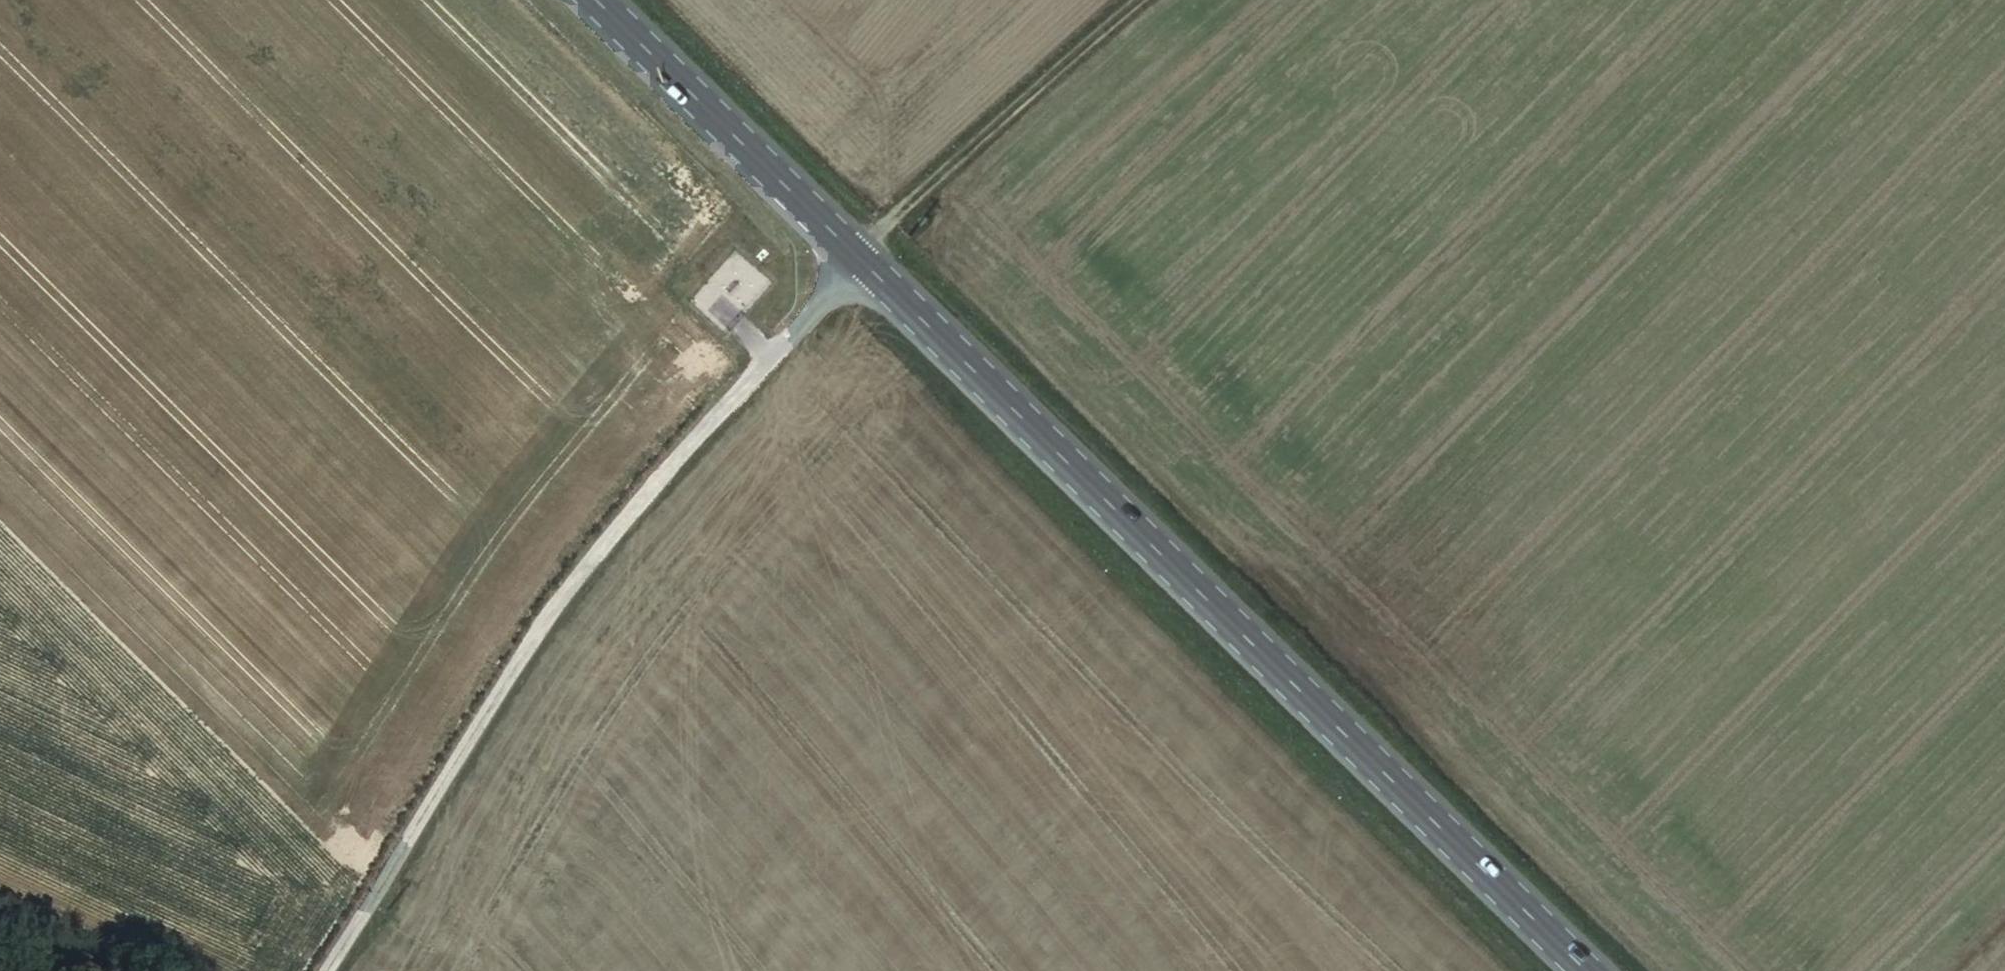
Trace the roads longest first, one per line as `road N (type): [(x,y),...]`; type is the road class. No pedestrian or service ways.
road 1 (secondary): [(858,269),(1574,970)]
road 2 (unclassified): [(858,269),(642,500),(546,621),(327,970)]
road 3 (track): [(848,259),(1143,0)]
road 4 (secondary): [(585,0),(858,269)]

